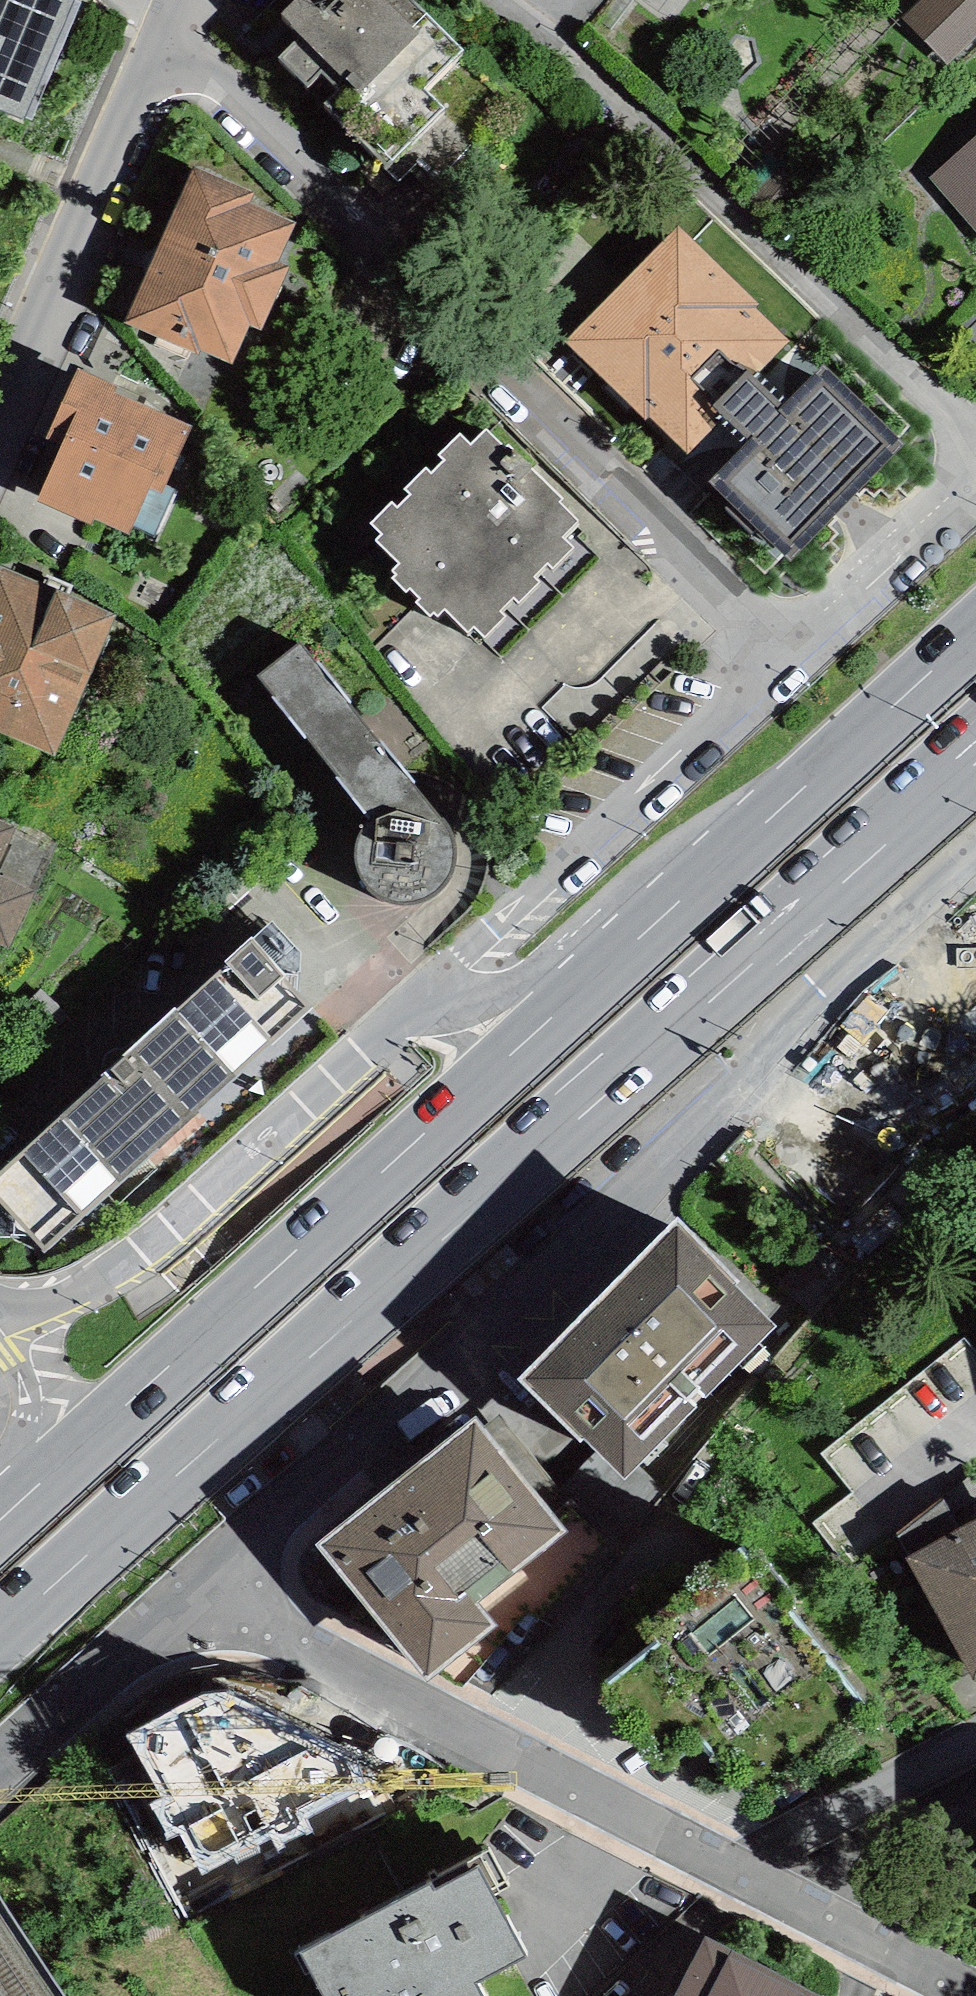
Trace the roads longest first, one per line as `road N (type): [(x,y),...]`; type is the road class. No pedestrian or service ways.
road 1 (primary): [(0,1634),(975,757)]
road 2 (residential): [(203,1584),(975,846)]
road 3 (primary): [(656,923),(0,1520)]
road 4 (residential): [(203,1584),(970,1995)]
road 5 (residential): [(173,40),(297,152),(781,651)]
road 6 (residential): [(975,435),(478,0)]
road 7 (residential): [(781,651),(384,1027)]
road 8 (residential): [(384,1027),(187,1212),(64,1300),(0,1318)]
road 9 (primary): [(975,630),(656,923)]
road 10 (residential): [(0,433),(173,40)]
road 11 (residential): [(656,923),(524,983),(384,1027)]
road 12 (residential): [(0,1784),(203,1584)]
road 13 (residential): [(781,651),(975,457)]
road 14 (residential): [(0,1338),(25,1398),(0,1501)]

